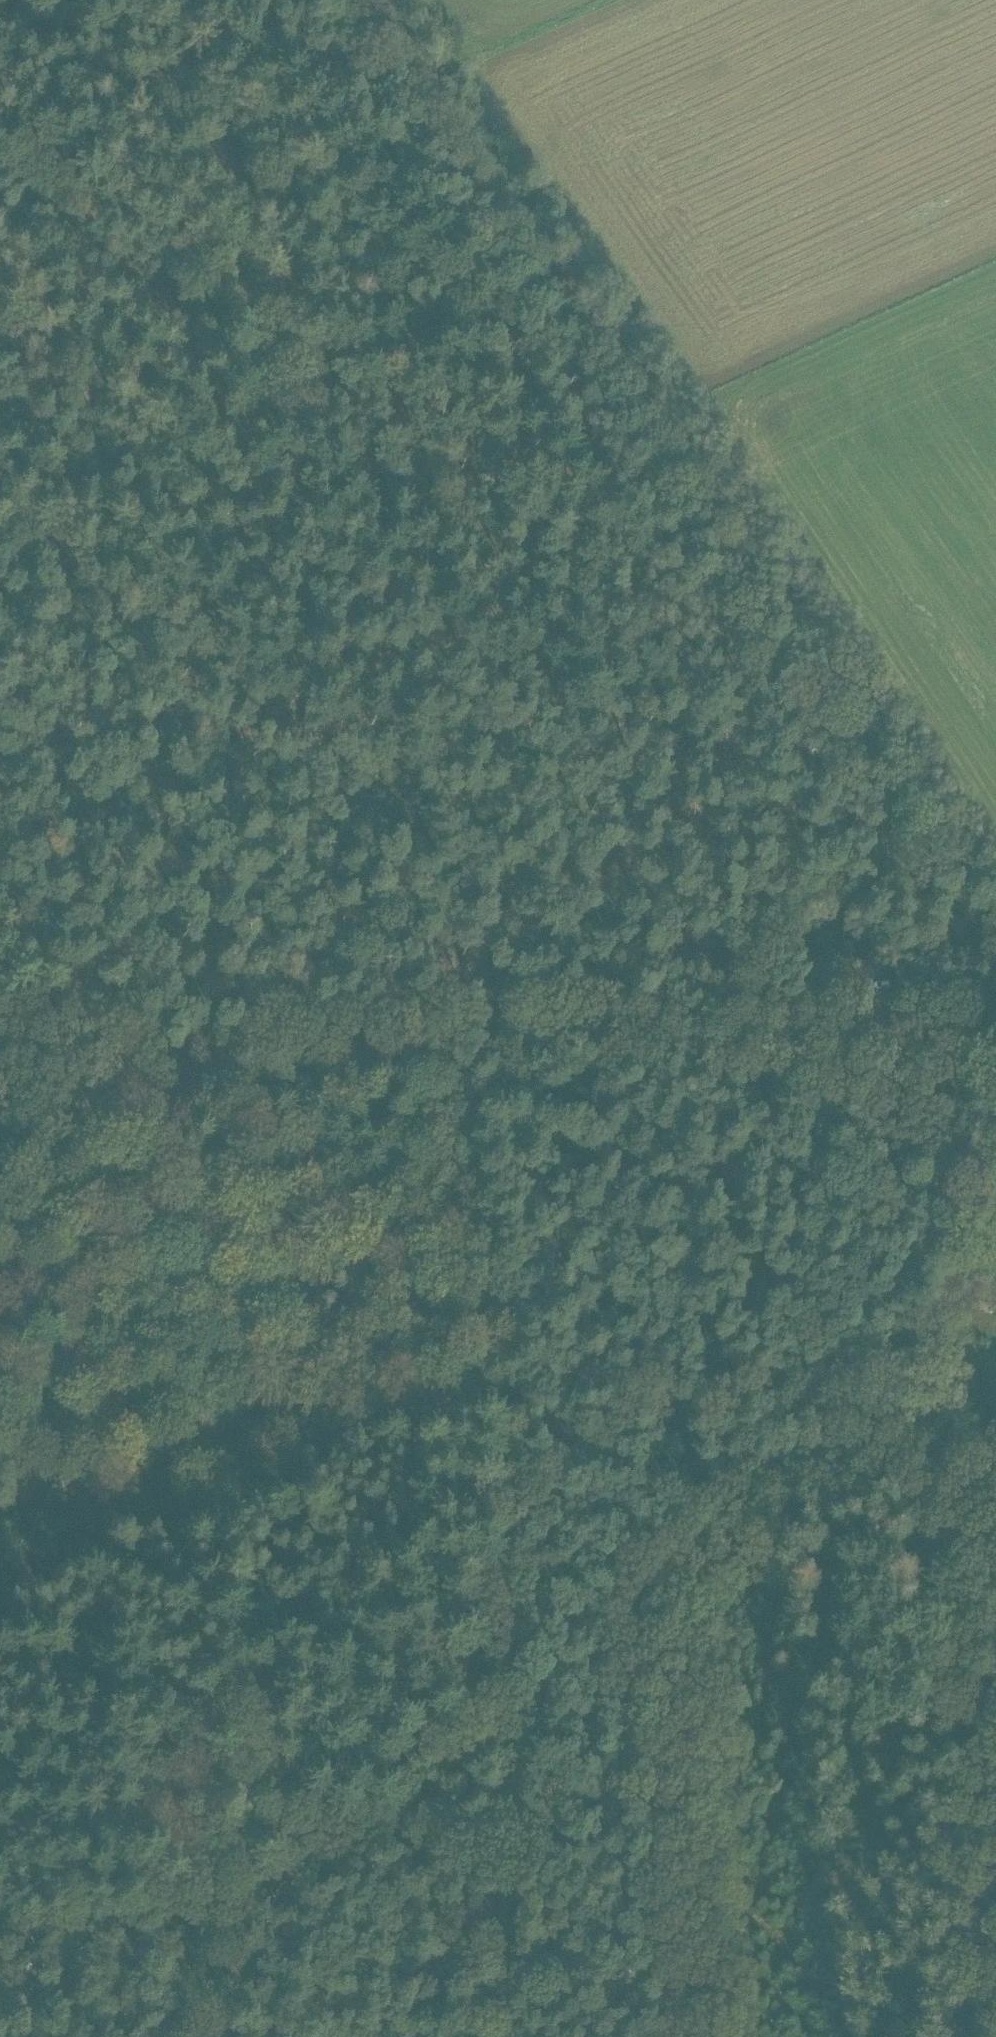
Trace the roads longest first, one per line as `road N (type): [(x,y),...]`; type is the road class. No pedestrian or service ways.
road 1 (track): [(995,889),(386,0)]
road 2 (track): [(491,2036),(489,1392)]
road 3 (track): [(0,1505),(195,1509),(234,1476),(418,1415),(491,1405)]
road 4 (track): [(402,1035),(583,1010),(867,1013)]
road 5 (track): [(489,1392),(435,1204),(402,1035)]
road 6 (track): [(0,1122),(136,1090)]
road 7 (unclassified): [(867,1013),(995,1016)]

